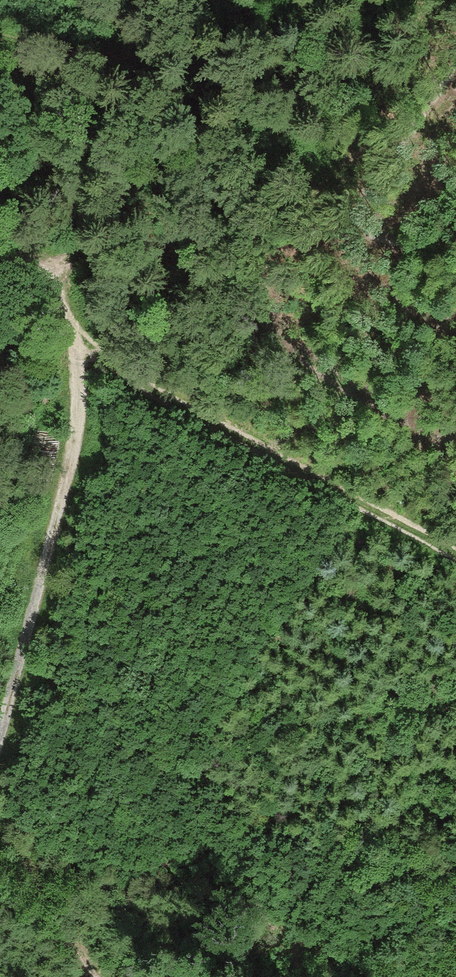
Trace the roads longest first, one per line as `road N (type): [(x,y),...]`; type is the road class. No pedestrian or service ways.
road 1 (track): [(0,241),(70,317),(86,362),(69,468),(0,731)]
road 2 (track): [(455,549),(120,371),(86,362)]

